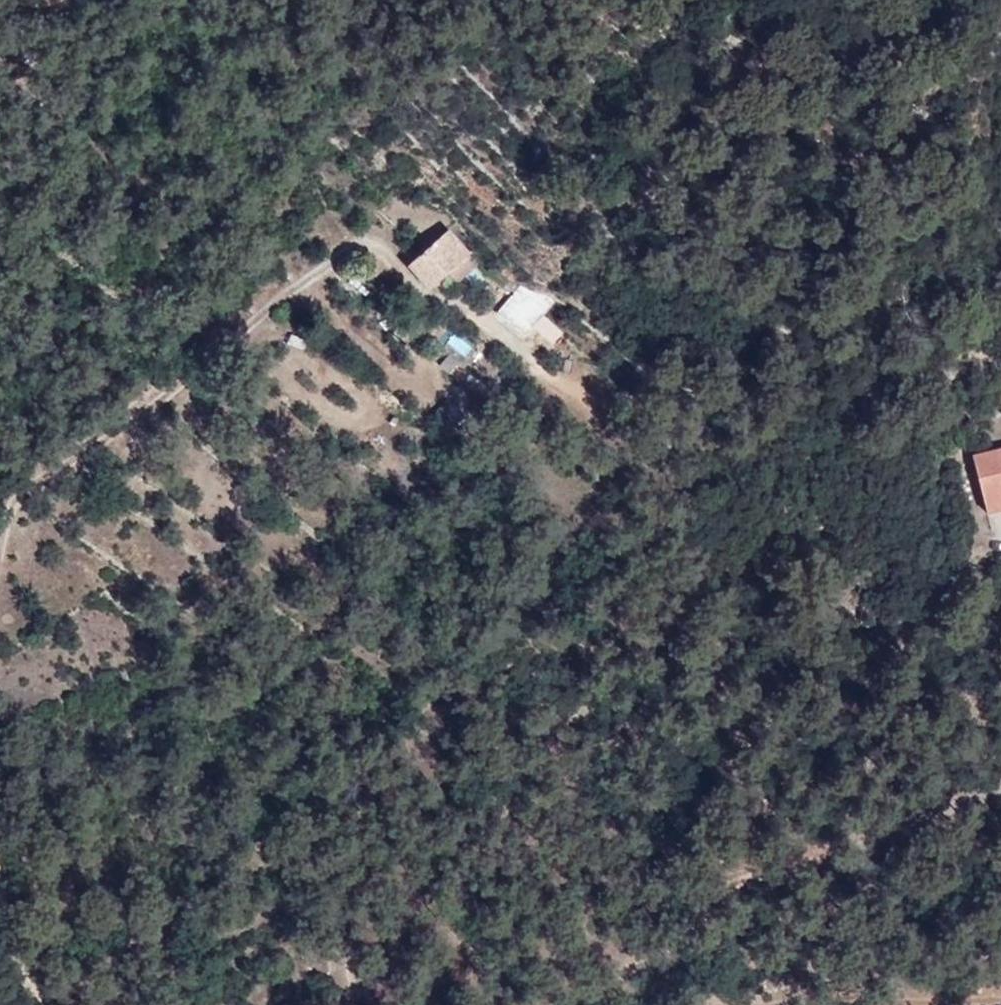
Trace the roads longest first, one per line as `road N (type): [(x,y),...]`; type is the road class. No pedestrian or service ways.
road 1 (track): [(0,550),(10,505),(343,251)]
road 2 (track): [(701,1004),(812,873),(1000,781)]
road 3 (track): [(0,879),(20,951),(49,1004)]

